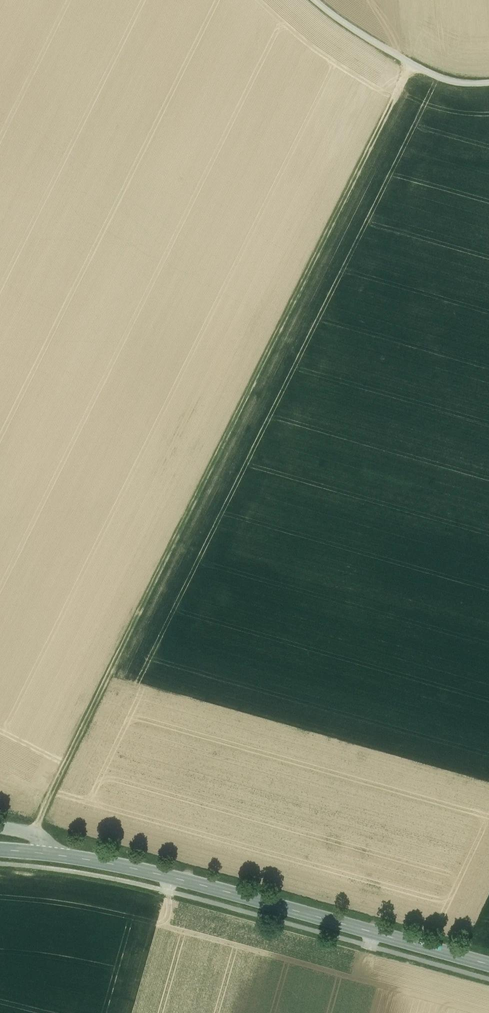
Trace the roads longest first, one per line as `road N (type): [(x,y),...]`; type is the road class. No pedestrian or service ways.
road 1 (track): [(413,65),(33,835)]
road 2 (secondary): [(0,851),(169,877),(488,965)]
road 3 (track): [(488,83),(441,80),(316,0)]

